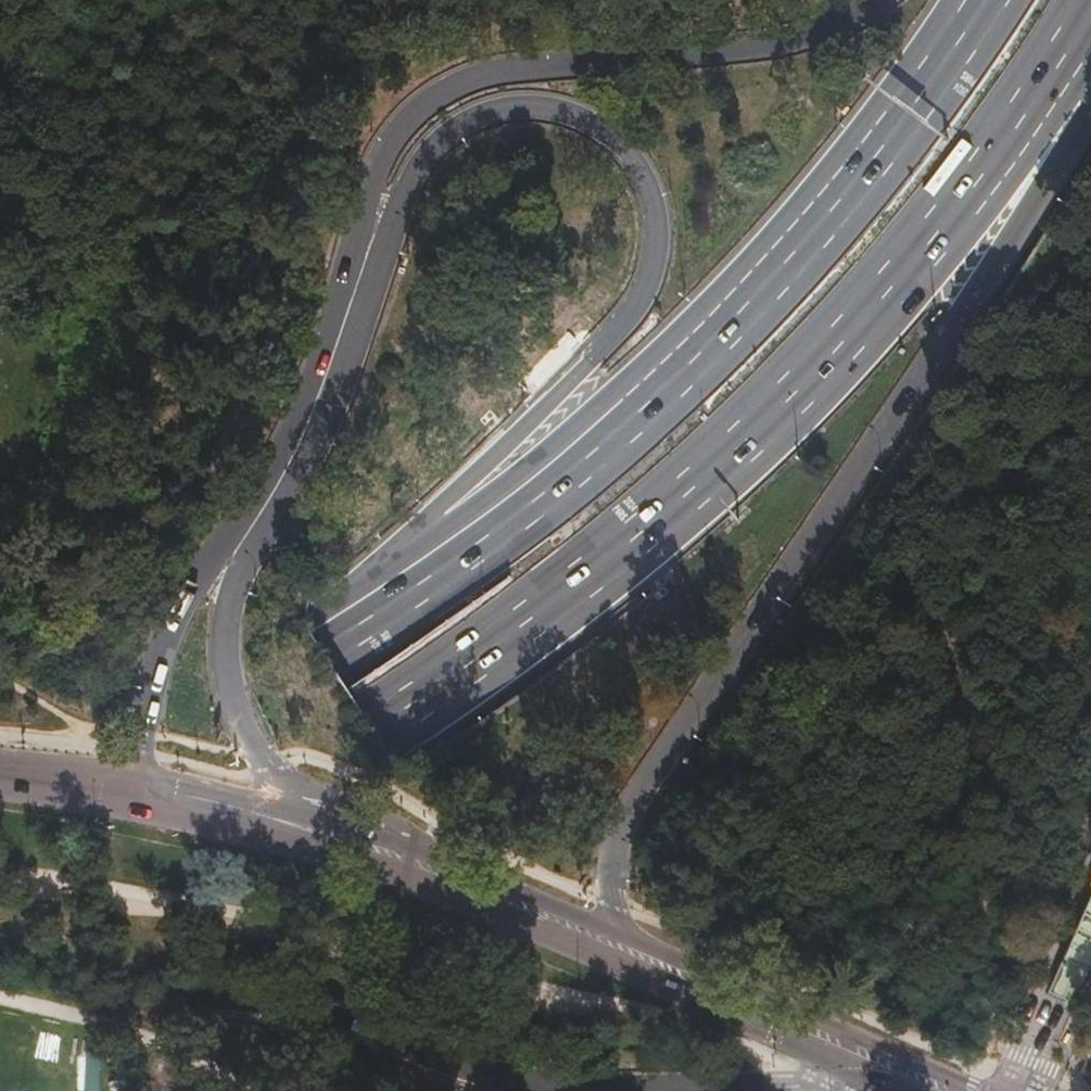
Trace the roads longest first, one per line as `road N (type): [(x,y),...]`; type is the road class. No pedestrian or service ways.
road 1 (trunk): [(0,976),(405,713),(671,510),(872,309),(991,168),(1090,29)]
road 2 (trunk): [(338,342),(417,171),(462,124),(505,109),(551,108),(593,124),(639,168),(657,233),(639,299),(319,647)]
road 3 (trunk): [(626,935),(609,874),(638,790),(952,332),(1003,240),(1090,41)]
road 4 (trunk): [(985,0),(832,206),(710,339),(579,461),(319,647)]
road 5 (trunk): [(0,1029),(131,1002),(225,997),(301,1008),(477,1070),(556,1087),(789,1086),(868,1075)]
road 6 (trunk): [(880,0),(786,42),(517,69),(440,95),(381,156),(338,342)]
road 7 (secondary): [(196,798),(868,1075)]
road 8 (trunk): [(371,834),(263,758),(232,689),(229,614),(269,500)]
road 9 (secondary): [(981,1090),(626,935)]
road 10 (trunk): [(319,647),(0,854)]
road 11 (trunk): [(269,500),(181,607),(156,671),(129,788)]
road 12 (secondary): [(626,935),(371,834)]
road 13 (secondary): [(371,834),(196,798)]
road 14 (trunk): [(338,342),(269,500)]
road 15 (secondary): [(129,788),(0,774)]

